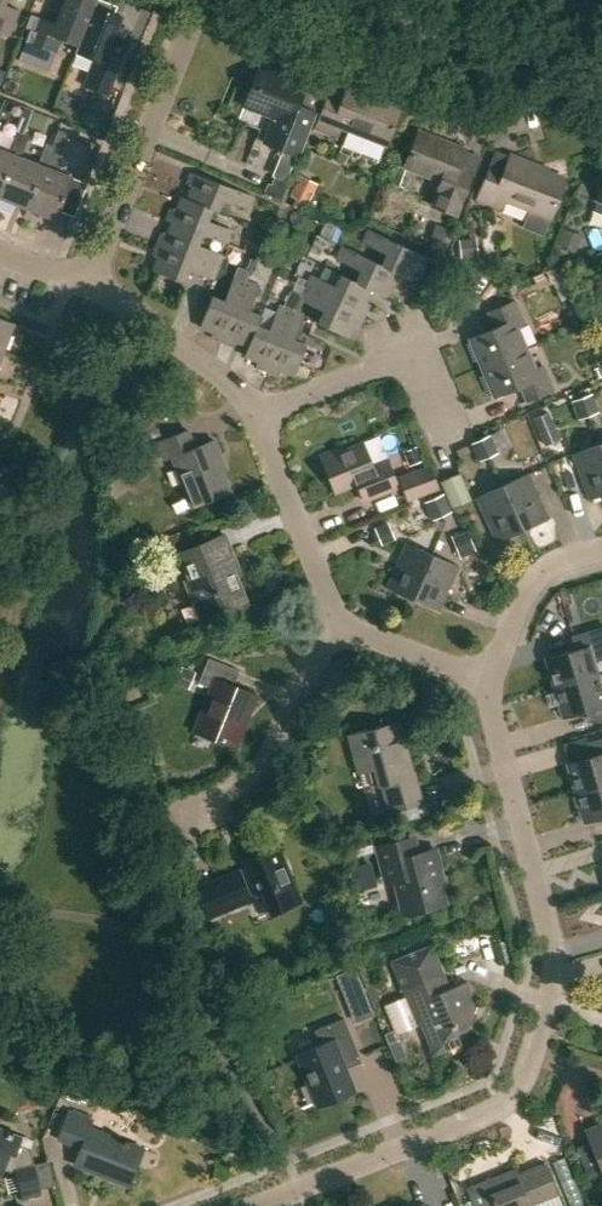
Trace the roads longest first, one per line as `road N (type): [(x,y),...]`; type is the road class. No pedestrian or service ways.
road 1 (residential): [(255,1205),(499,1107),(524,1081),(555,974),(554,952),(498,746),(489,675)]
road 2 (residential): [(85,285),(200,0)]
road 3 (residential): [(190,812),(242,791),(275,763),(333,609)]
road 4 (residential): [(447,434),(412,356),(254,416)]
road 5 (tertiary): [(361,0),(494,46),(601,59)]
road 6 (residential): [(254,416),(231,386),(167,335),(85,285)]
road 7 (residential): [(333,609),(254,416)]
road 8 (residential): [(489,675),(535,575),(601,549)]
road 9 (residential): [(489,675),(333,609)]

